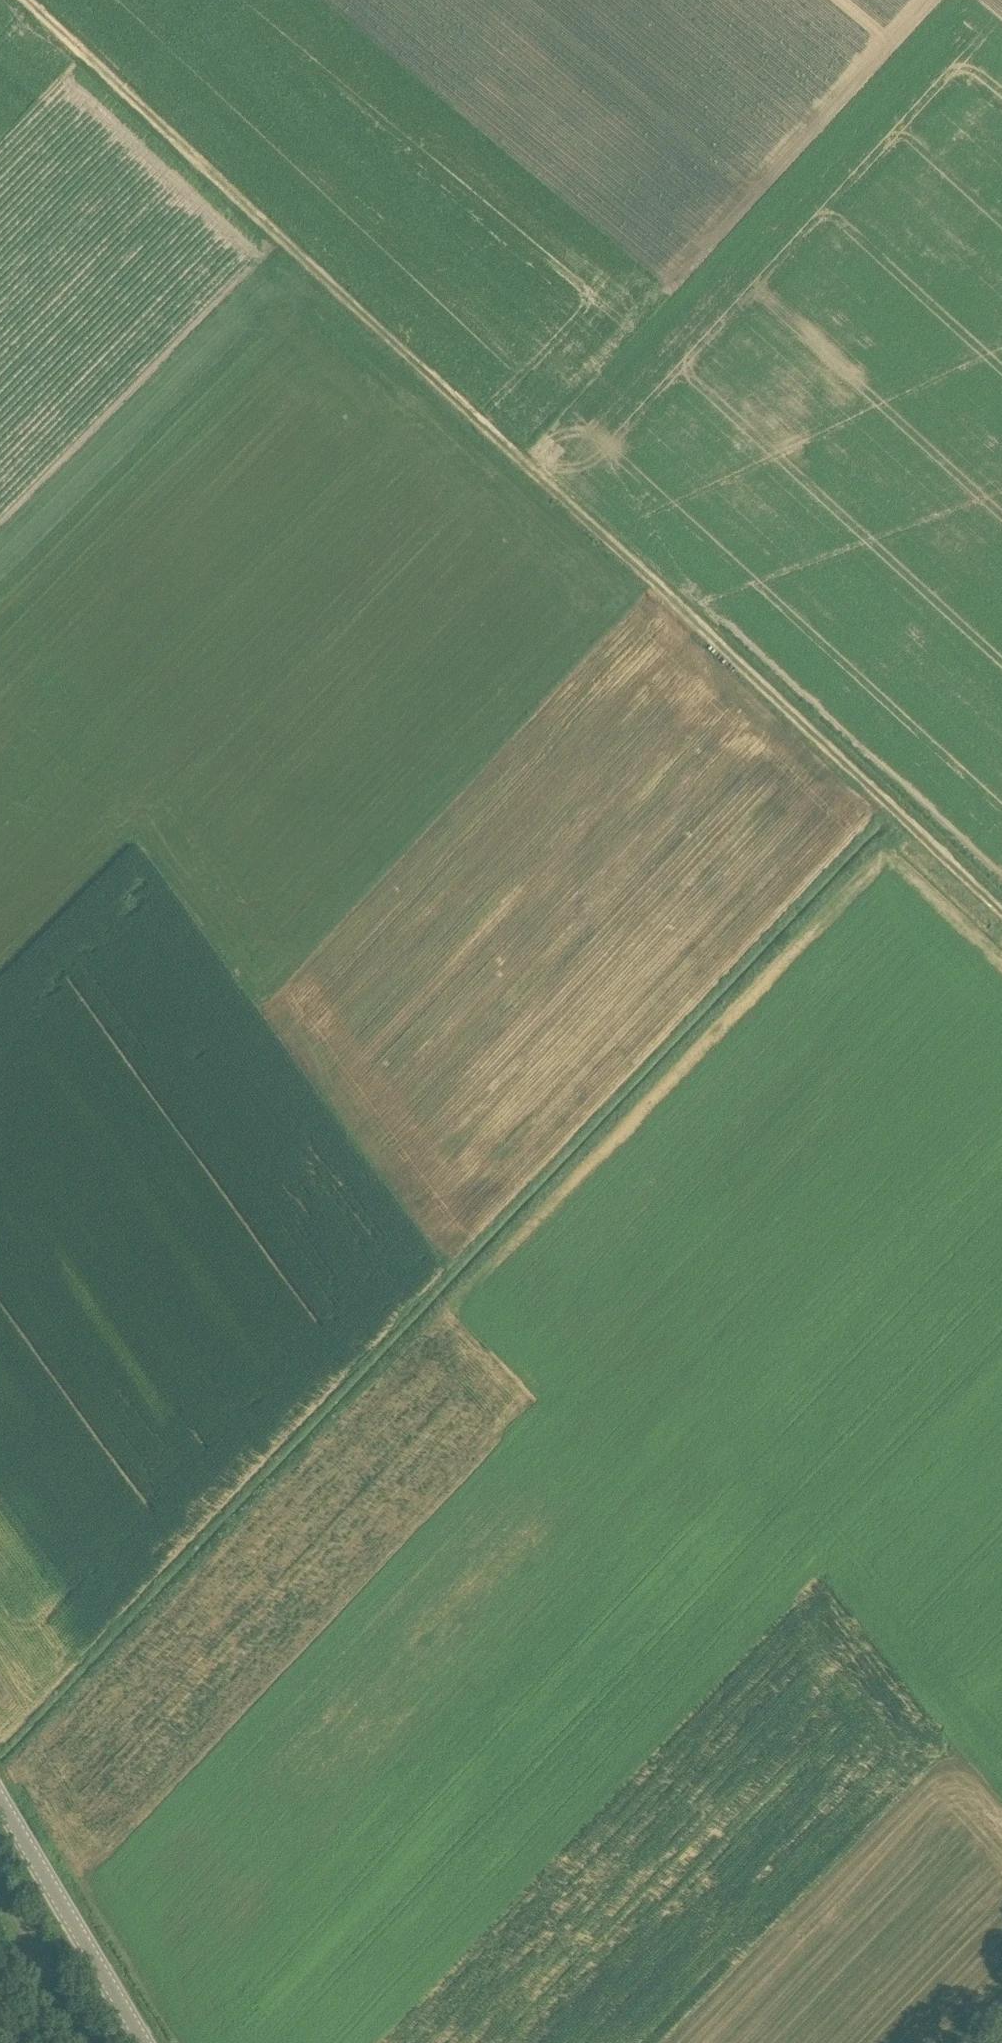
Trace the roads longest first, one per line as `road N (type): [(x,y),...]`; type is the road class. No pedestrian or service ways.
road 1 (track): [(1001,912),(25,0)]
road 2 (unclassified): [(146,2042),(0,1799)]
road 3 (track): [(0,1889),(90,2042)]

